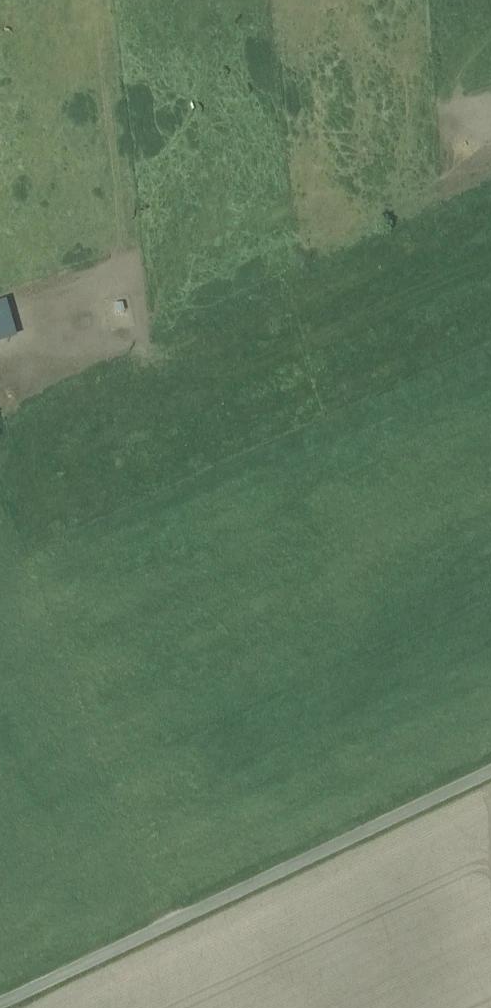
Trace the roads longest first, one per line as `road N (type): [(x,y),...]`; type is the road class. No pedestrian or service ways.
road 1 (track): [(490,773),(0,1005)]

